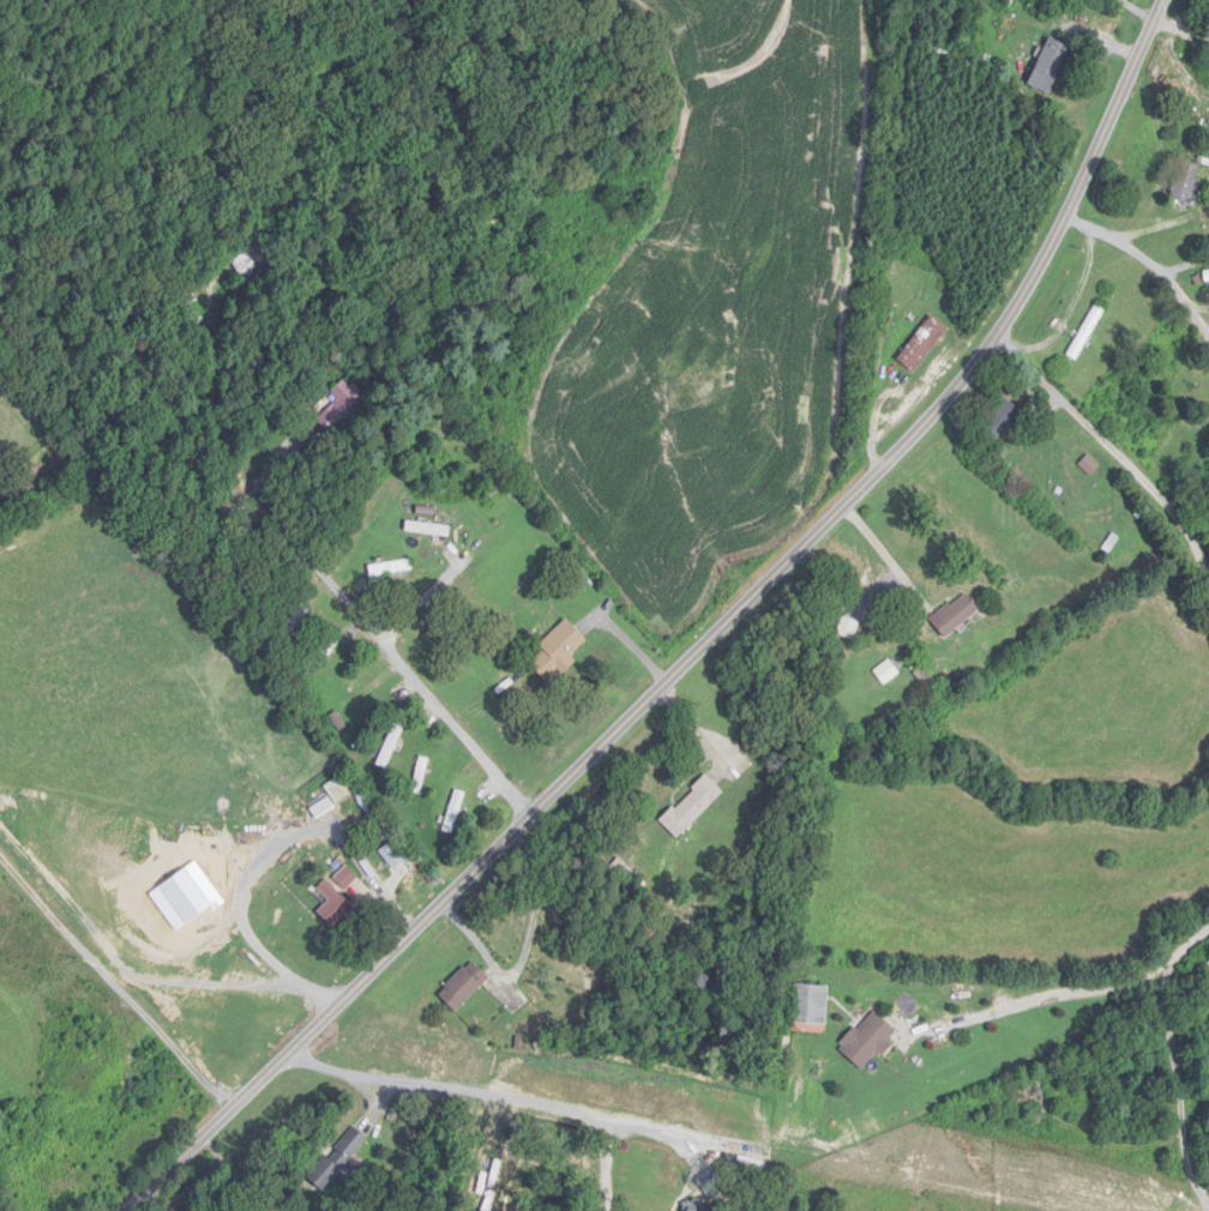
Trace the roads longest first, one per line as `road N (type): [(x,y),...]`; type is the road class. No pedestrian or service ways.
road 1 (residential): [(130,1210),(932,417),(1042,267),(1166,0)]
road 2 (residential): [(285,1059),(637,1127)]
road 3 (residential): [(999,336),(1102,432),(1208,573)]
road 4 (residential): [(1208,934),(1183,952),(1169,980),(1192,1181),(1208,1202)]
road 5 (residential): [(488,541),(384,643)]

